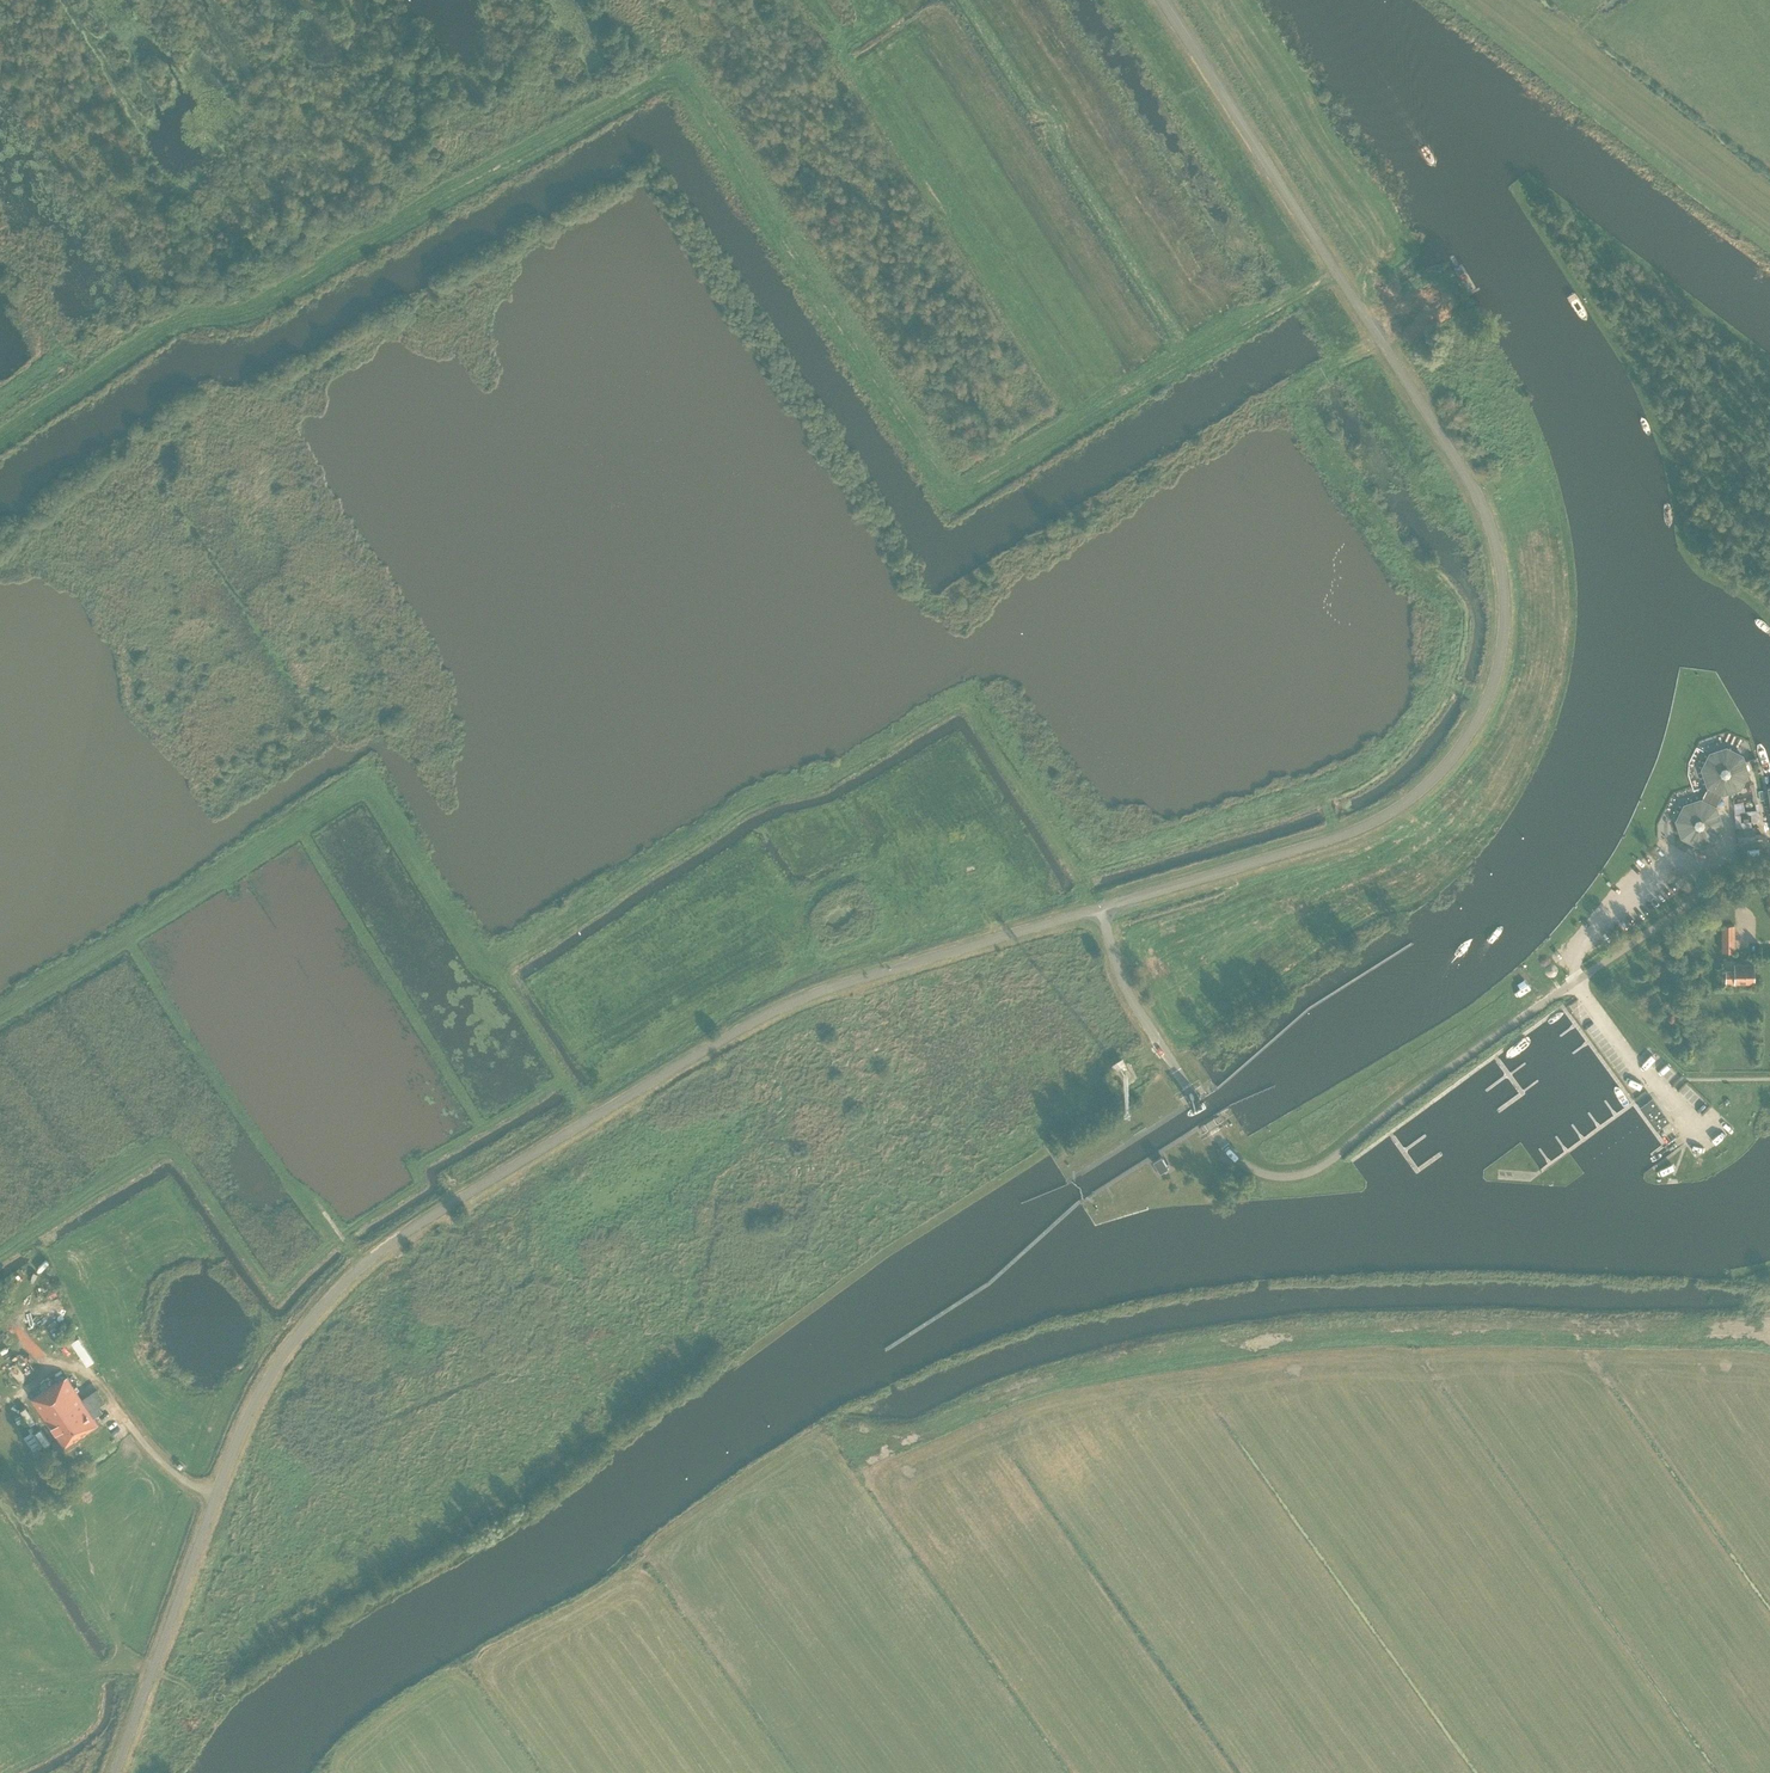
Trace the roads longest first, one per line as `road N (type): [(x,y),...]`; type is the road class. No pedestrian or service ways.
road 1 (unclassified): [(115,1772),(256,1400),(310,1320),(375,1256),(769,1012),(1100,907)]
road 2 (unclassified): [(1100,907),(1348,833),(1409,798),(1471,729),(1490,687),(1504,620),(1498,554),(1475,491),(1162,0)]
road 3 (unclassified): [(1211,1123),(1254,1170),(1288,1176),(1317,1169),(1418,1089),(1710,887)]
road 4 (unclassified): [(1211,1123),(1127,988),(1100,907)]

